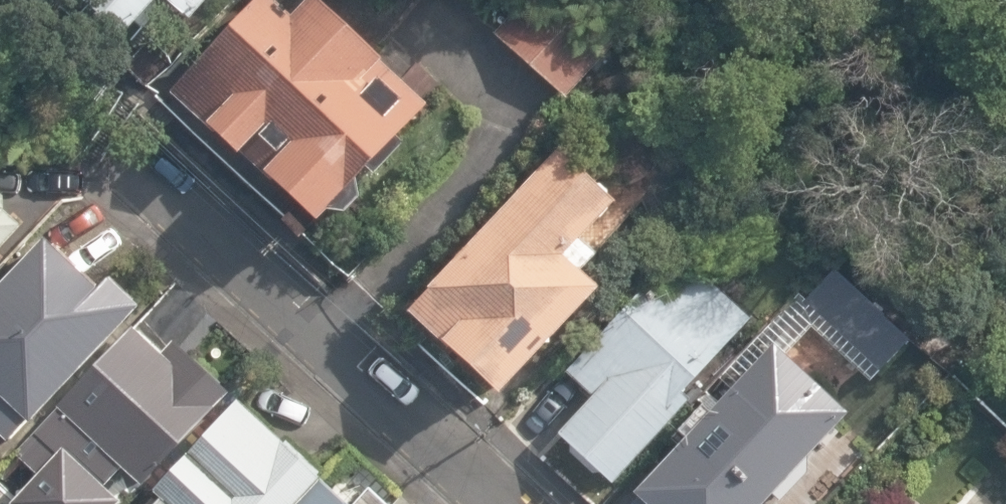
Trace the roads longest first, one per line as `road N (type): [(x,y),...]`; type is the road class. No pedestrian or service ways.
road 1 (residential): [(508,503),(133,171)]

